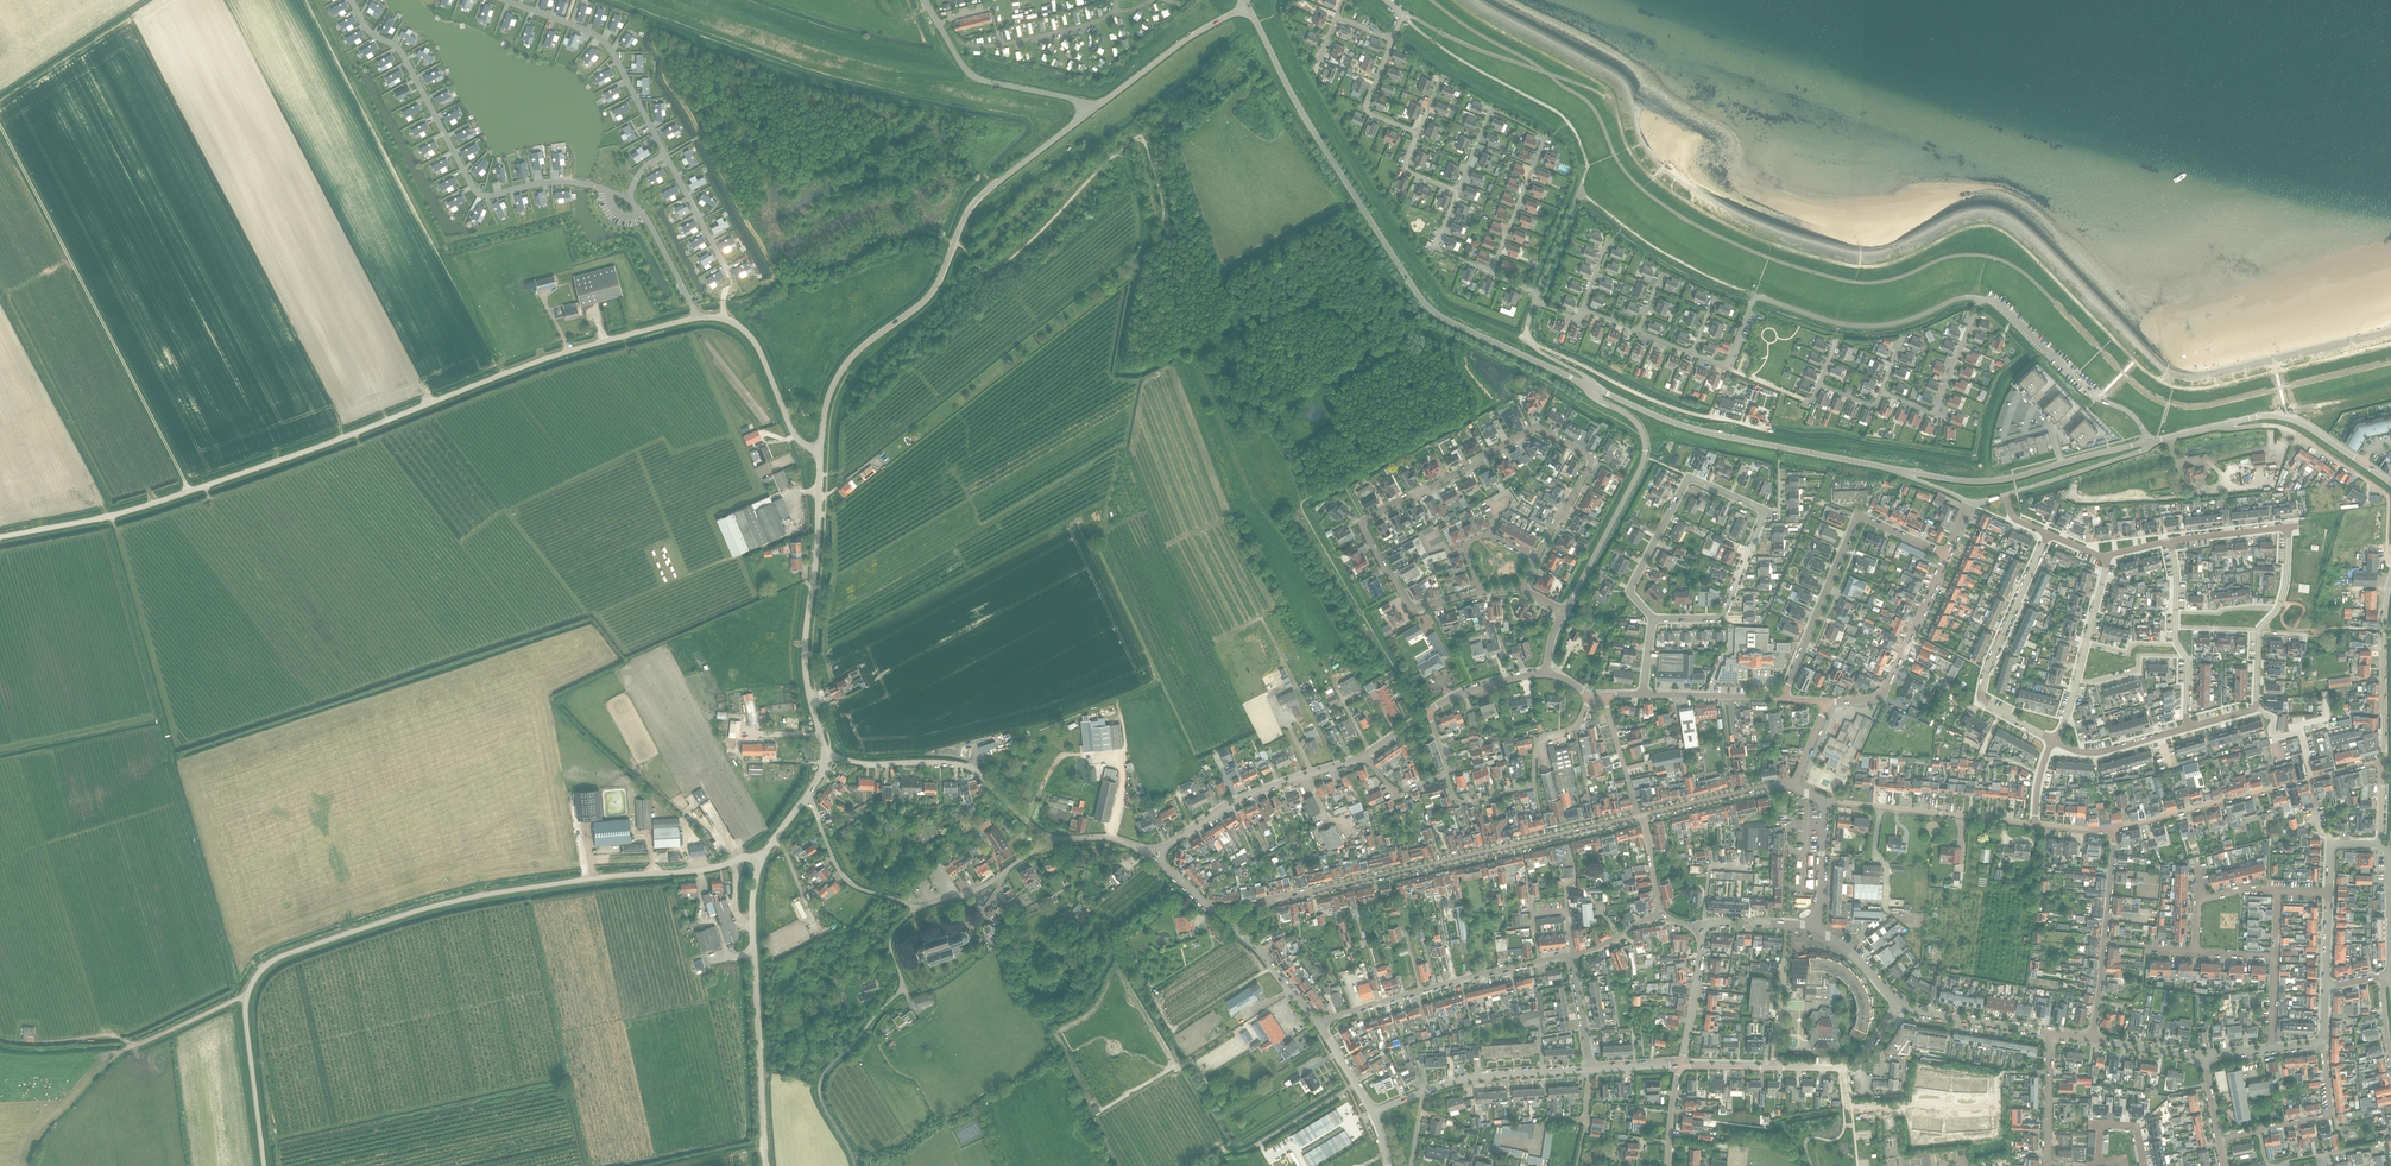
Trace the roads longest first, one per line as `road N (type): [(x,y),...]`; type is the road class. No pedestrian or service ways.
road 1 (unclassified): [(0,536),(189,491),(547,358),(695,317)]
road 2 (unclassified): [(248,995),(257,974),(282,955),(431,906),(584,880),(693,872),(743,857),(762,861)]
road 3 (residential): [(1480,593),(1413,609),(1364,521),(1536,428),(1592,463),(1535,561)]
road 4 (secondary): [(1589,385),(1431,310),(1313,128),(1248,6)]
road 5 (secondary): [(821,453),(827,402),(847,364),(928,299),(985,192),(1089,114)]
road 6 (residential): [(1642,817),(1267,902),(1239,928)]
road 7 (residential): [(1653,619),(1720,617),(1761,509),(1689,478),(1631,594)]
road 8 (residential): [(352,0),(368,29),(403,55),(481,195),(553,181),(627,196)]
road 9 (residential): [(1693,352),(1729,360),(1754,295),(1871,326),(1955,299),(1981,300)]
road 10 (secondary): [(1903,472),(1672,422),(1589,385)]
road 11 (unclassified): [(766,1165),(752,916),(762,861)]
road 12 (secondary): [(827,754),(806,666),(821,453)]
road 13 (residential): [(1781,699),(1857,518),(1947,555)]
road 14 (residential): [(1459,191),(1495,111),(1546,136),(1492,274)]
road 15 (unclassified): [(1564,611),(1646,451),(1636,421),(1589,385)]
road 16 (residential): [(2054,740),(1981,696),(2048,534)]
road 17 (unclassified): [(0,1041),(107,1037),(140,1044),(248,995)]
road 18 (unclassified): [(2226,424),(2288,429),(2384,493),(2390,563)]
road 19 (residential): [(1152,854),(1260,790),(1367,755)]
road 20 (unclassified): [(1588,166),(1560,114),(1408,20)]
road 21 (secondary): [(1037,832),(964,765),(865,764),(827,754)]
road 22 (residential): [(667,155),(606,43),(506,0)]
road 23 (residential): [(1319,1025),(1540,961)]
road 24 (residential): [(1372,1112),(1466,1079),(1592,1069)]
road 25 (unclassified): [(819,1091),(826,1071),(900,989),(891,937),(917,909)]
road 26 (residential): [(1826,702),(1882,695),(1947,555)]
road 27 (residential): [(2034,823),(1825,802)]
road 28 (unclassified): [(2149,441),(2131,413),(2097,399),(1999,302)]
road 29 (residential): [(2311,778),(2115,831)]
road 30 (secondary): [(1089,114),(1187,39),(1248,6)]
road 31 (residential): [(2219,1138),(2330,1116),(2317,1041)]
road 32 (unclassified): [(1089,114),(1063,96),(979,78),(939,22)]
road 33 (secondary): [(2226,424),(2291,419),(2390,483)]
road 34 (residential): [(1981,300),(1935,412),(1881,393)]
road 35 (unclassified): [(721,317),(756,344),(801,448),(821,453)]
road 36 (residential): [(2390,584),(2384,761)]
road 37 (residential): [(721,317),(726,267),(667,155)]
road 38 (unclassified): [(266,1165),(248,995)]
road 39 (secondary): [(2062,463),(1990,481),(1903,472)]
road 40 (unclassified): [(2005,495),(2138,453),(2149,441)]
road 41 (residential): [(1794,784),(1642,817)]
road 42 (residential): [(2050,1033),(1901,1005)]
road 43 (residential): [(1995,1105),(1862,1109),(1847,1102)]
road 44 (unclassified): [(1547,73),(1408,20)]
road 45 (residential): [(1772,1067),(1788,923)]
road 46 (residential): [(917,909),(846,878),(818,818)]
road 47 (residential): [(2188,727),(2102,753),(2054,740)]
road 48 (residential): [(627,196),(653,229),(695,317)]
road 49 (residential): [(1681,1065),(1700,927)]
road 50 (residential): [(1781,699),(1643,694)]
road 51 (residential): [(2390,974),(2389,852),(2380,844)]
road 52 (residential): [(2047,1165),(2050,1033)]
road 53 (residential): [(1419,133),(1367,108),(1394,40)]
road 54 (residential): [(1825,802),(1813,928)]
road 55 (secondary): [(1319,1025),(1239,928)]
road 56 (residential): [(1642,817),(1604,698)]
road 57 (residential): [(1535,561),(1489,535),(1469,545),(1480,593)]
road 58 (residential): [(1430,712),(1467,691),(1546,673)]
road 59 (residential): [(1574,953),(1568,911),(1534,915),(1540,961)]
road 60 (residential): [(2077,680),(2138,671),(2140,656),(2186,656)]
road 61 (residential): [(1492,274),(1436,246),(1459,191)]

